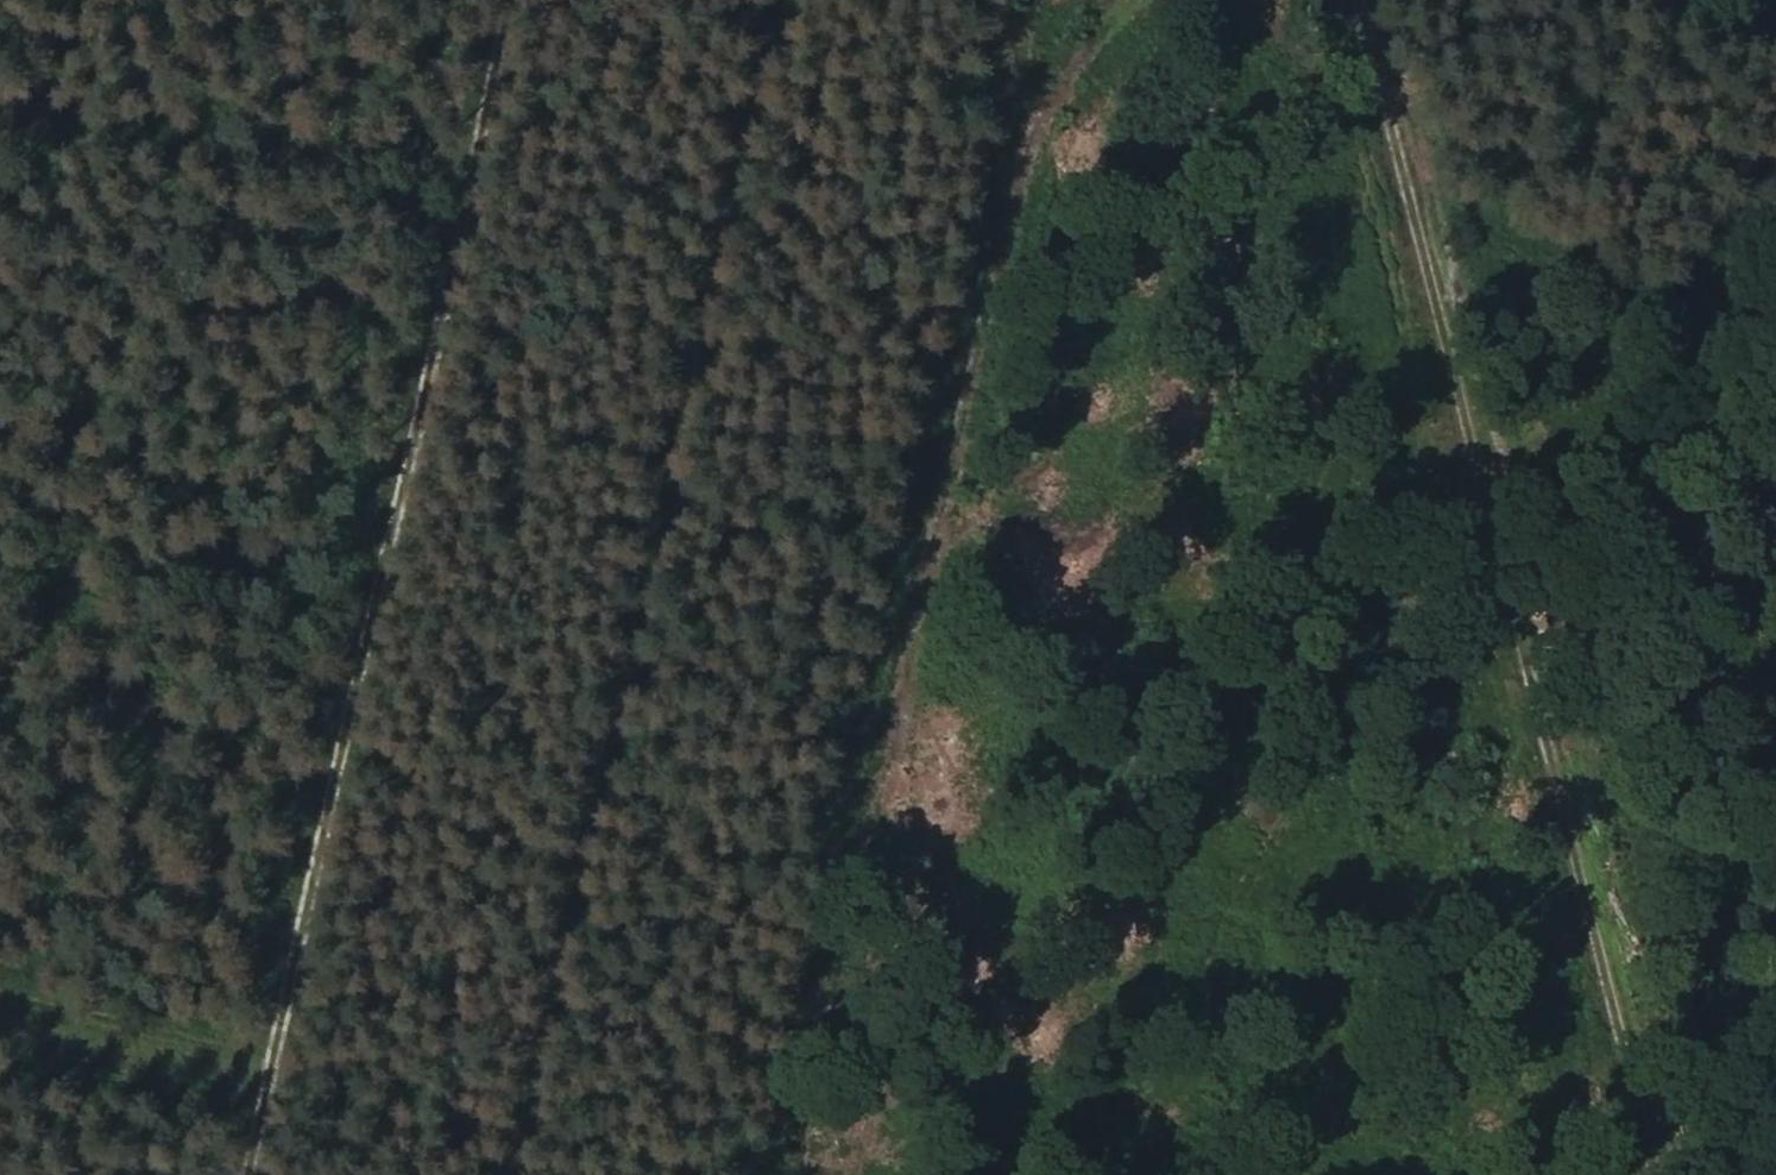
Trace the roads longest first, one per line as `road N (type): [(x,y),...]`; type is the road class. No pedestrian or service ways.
road 1 (track): [(1361,0),(1661,1174)]
road 2 (track): [(521,0),(266,1174)]

